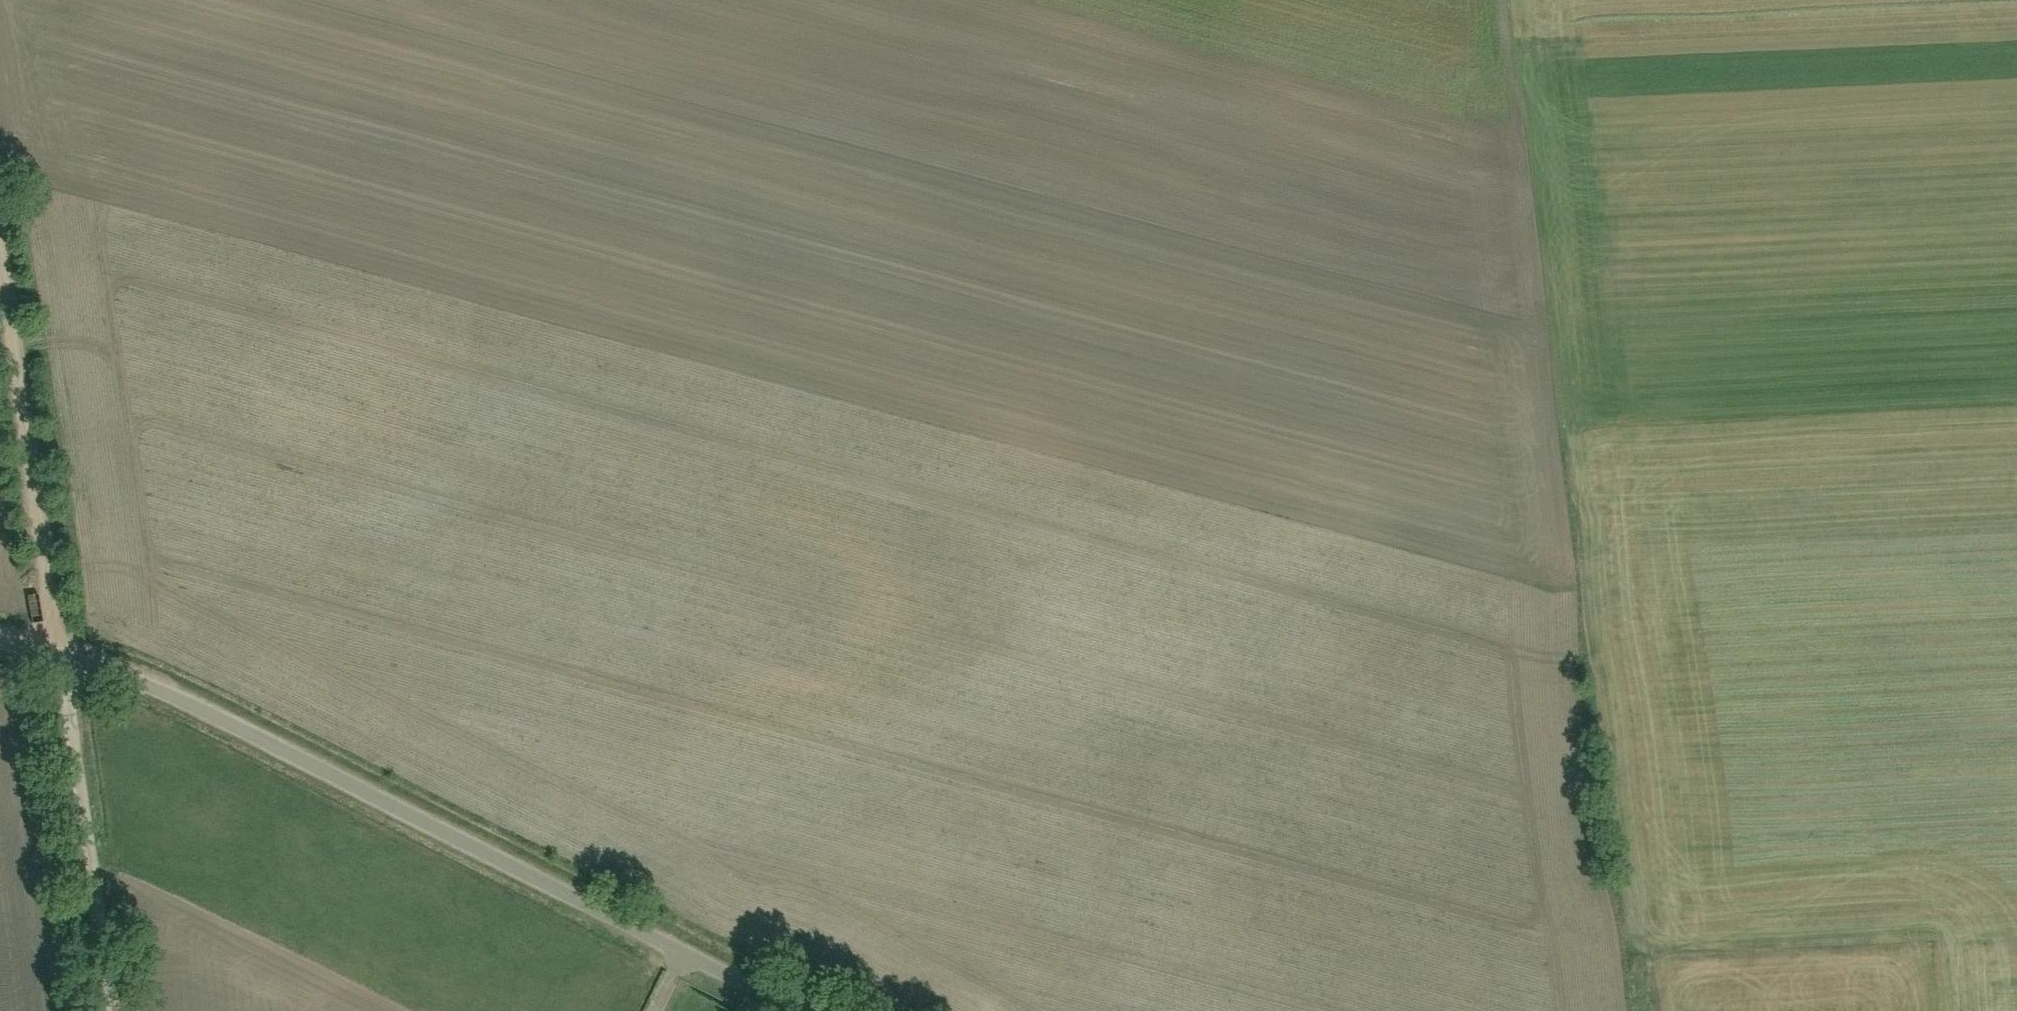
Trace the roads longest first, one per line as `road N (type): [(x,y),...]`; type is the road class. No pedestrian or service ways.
road 1 (unclassified): [(788,1010),(210,713),(59,653)]
road 2 (track): [(0,229),(59,653)]
road 3 (unclassified): [(112,1010),(59,653)]

